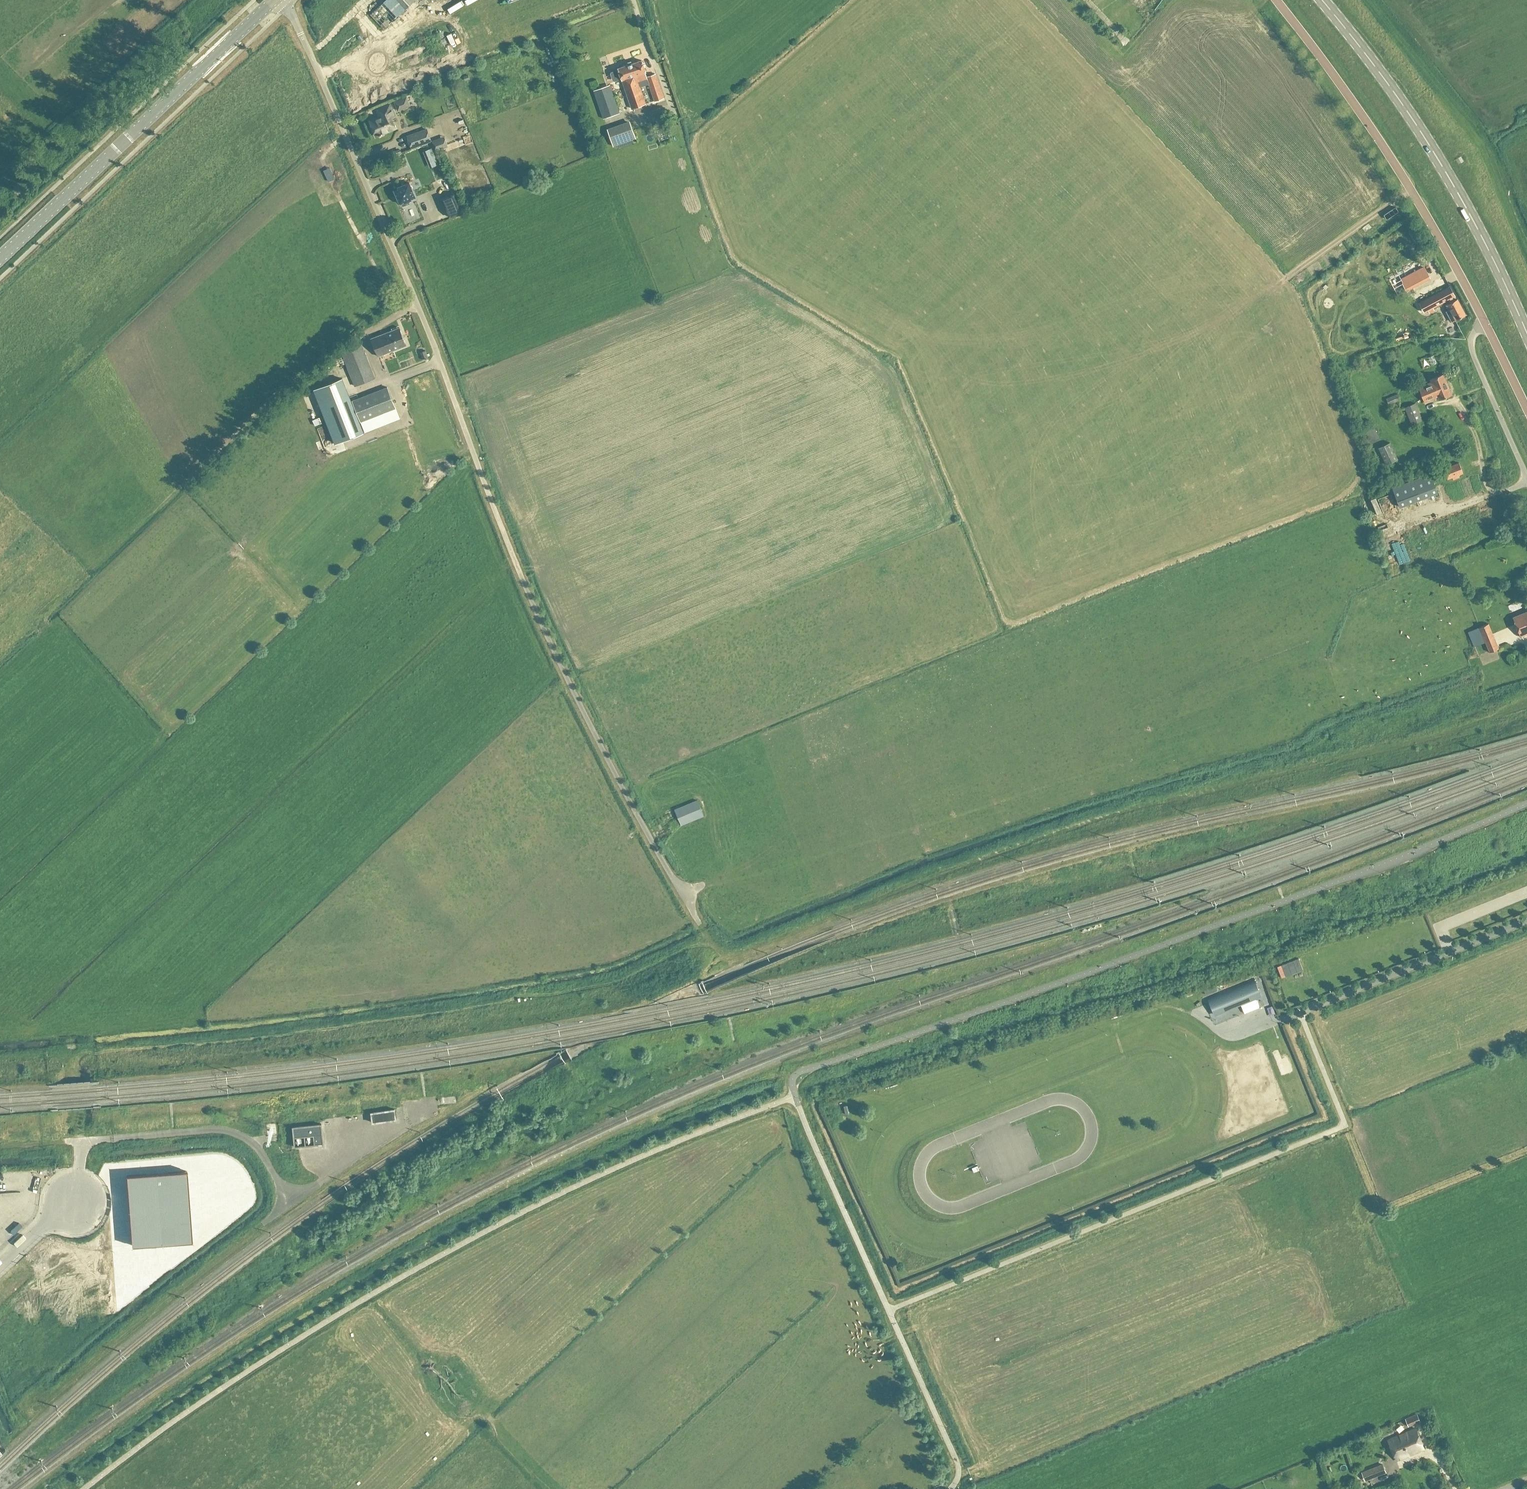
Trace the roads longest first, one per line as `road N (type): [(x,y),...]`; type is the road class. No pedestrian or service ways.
road 1 (unclassified): [(698,922),(556,655),(287,0)]
road 2 (unclassified): [(1526,408),(1409,185),(1276,0)]
road 3 (secondary): [(1526,330),(1440,159),(1325,0)]
road 4 (secondary): [(0,259),(274,0)]
road 5 (track): [(36,1400),(63,1388),(263,1225)]
road 6 (unclassified): [(1280,1020),(1526,920)]

